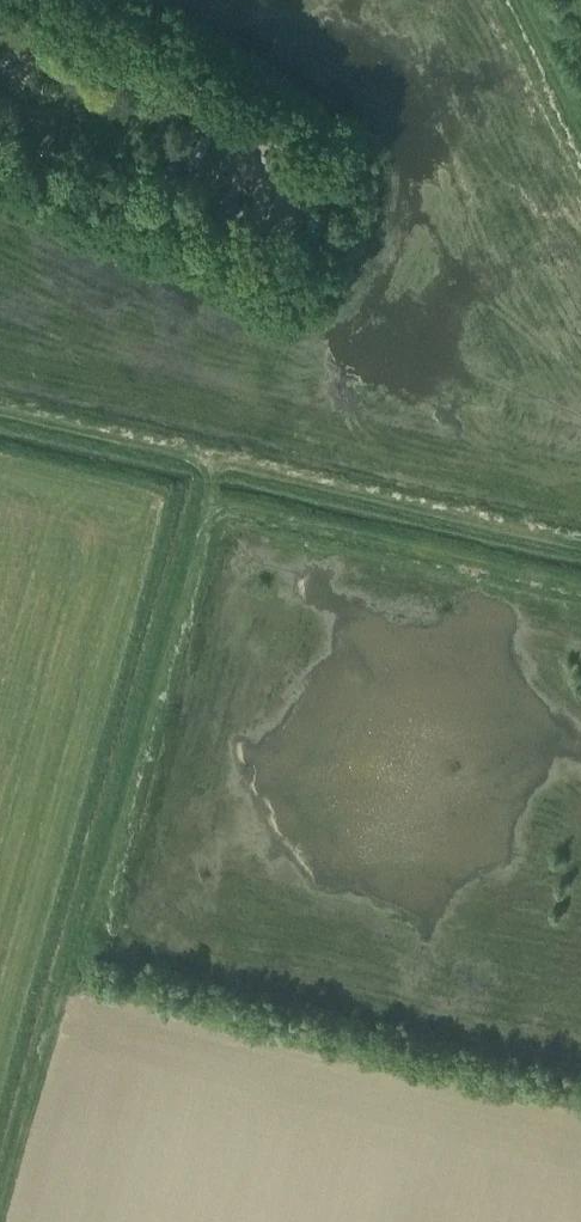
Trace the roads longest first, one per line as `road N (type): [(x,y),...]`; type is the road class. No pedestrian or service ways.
road 1 (track): [(0,421),(580,556)]

